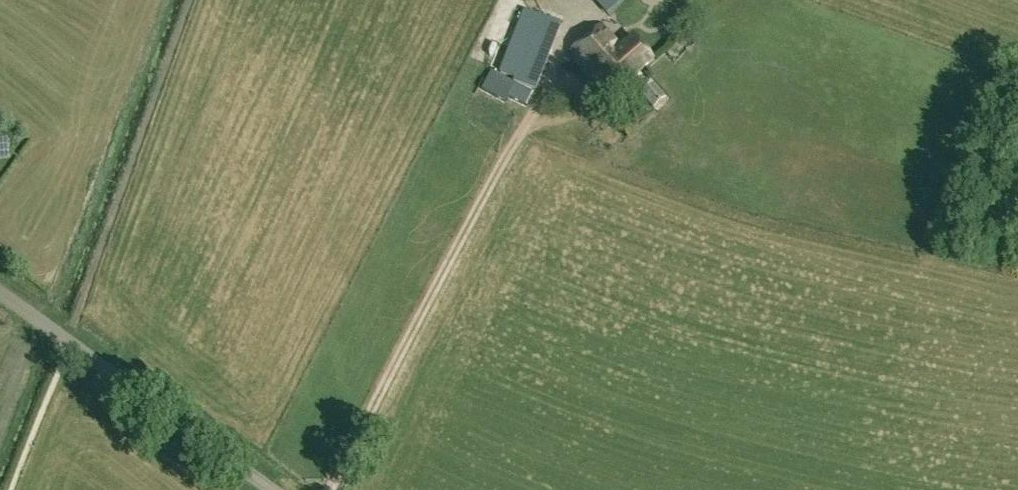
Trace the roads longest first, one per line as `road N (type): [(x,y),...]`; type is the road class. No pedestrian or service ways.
road 1 (unclassified): [(332,489),(533,107)]
road 2 (unclassified): [(274,489),(0,293)]

